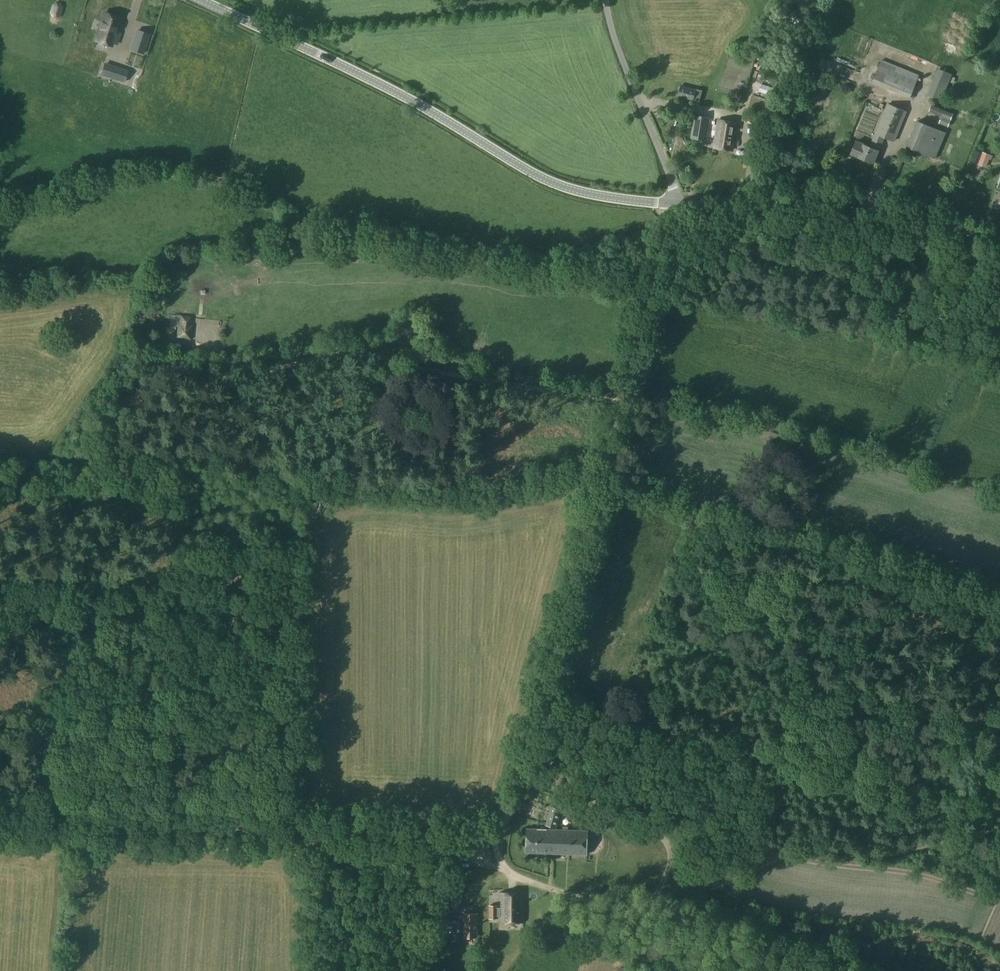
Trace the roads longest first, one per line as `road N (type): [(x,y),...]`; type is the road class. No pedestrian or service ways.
road 1 (track): [(290,461),(95,436),(128,373),(165,341),(249,369),(299,364),(364,339),(441,345),(476,374),(620,397)]
road 2 (unclassified): [(677,203),(581,197),(539,181),(354,77),(194,0)]
road 3 (track): [(539,693),(746,755),(788,846),(872,856),(971,832)]
road 4 (track): [(313,830),(289,809),(299,489),(290,461)]
road 5 (track): [(539,693),(518,794),(495,840),(313,830)]
road 6 (track): [(495,840),(500,858),(531,880),(794,970)]
road 7 (unclassified): [(999,242),(837,196),(677,203)]
road 8 (track): [(0,819),(313,830)]
road 9 (track): [(290,461),(602,470)]
road 10 (track): [(602,470),(539,693)]
road 11 (unclassified): [(677,203),(602,0)]
road 12 (track): [(677,203),(662,231),(620,397)]
road 13 (track): [(313,830),(316,970)]

